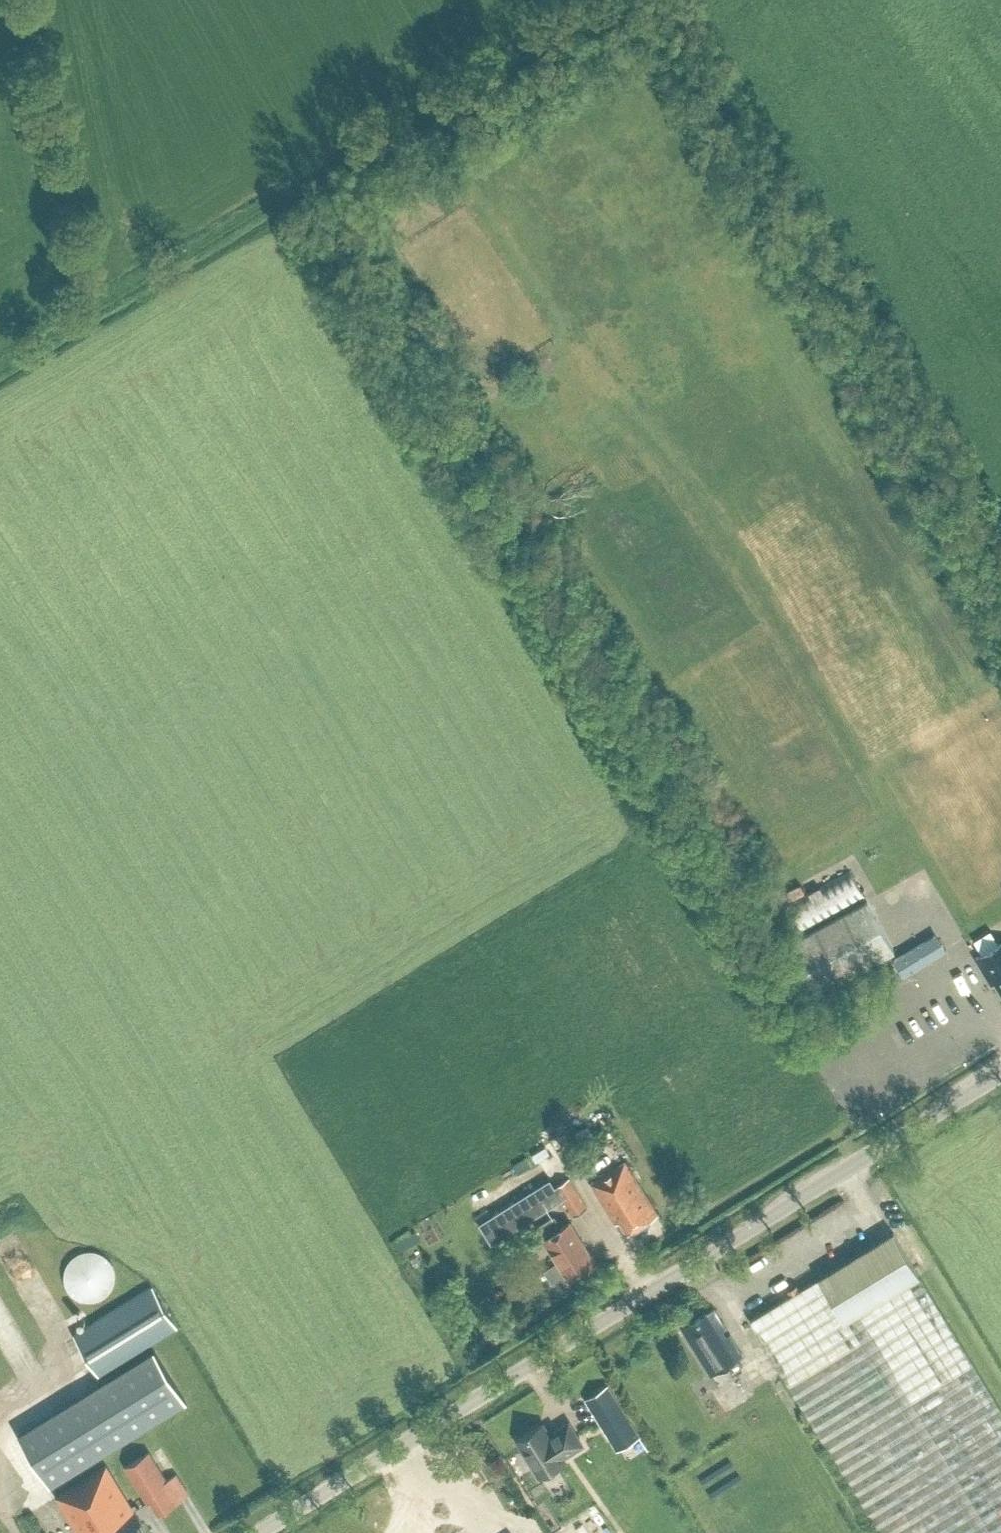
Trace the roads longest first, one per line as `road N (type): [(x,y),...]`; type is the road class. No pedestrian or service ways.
road 1 (tertiary): [(258,1532),(1000,1072)]
road 2 (track): [(0,367),(601,0)]

